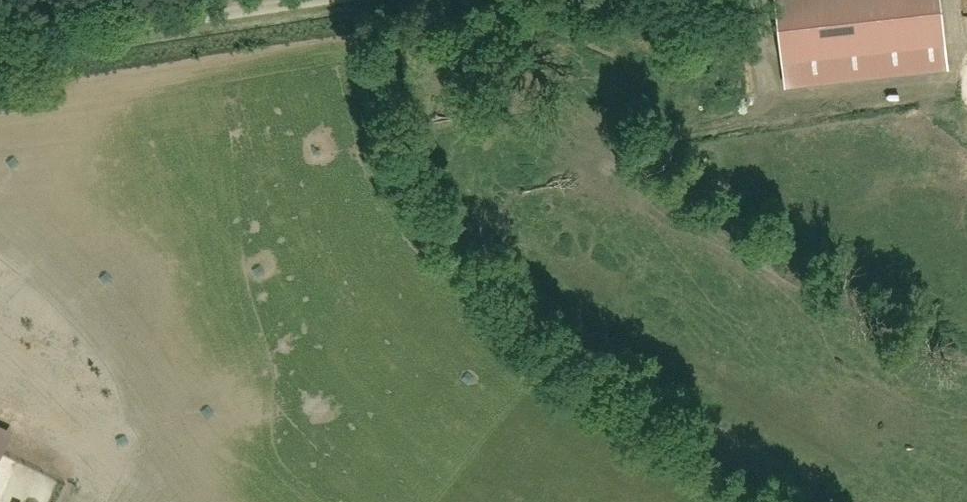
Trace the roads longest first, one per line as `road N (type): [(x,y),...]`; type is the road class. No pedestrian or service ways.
road 1 (unclassified): [(0,48),(322,0)]

